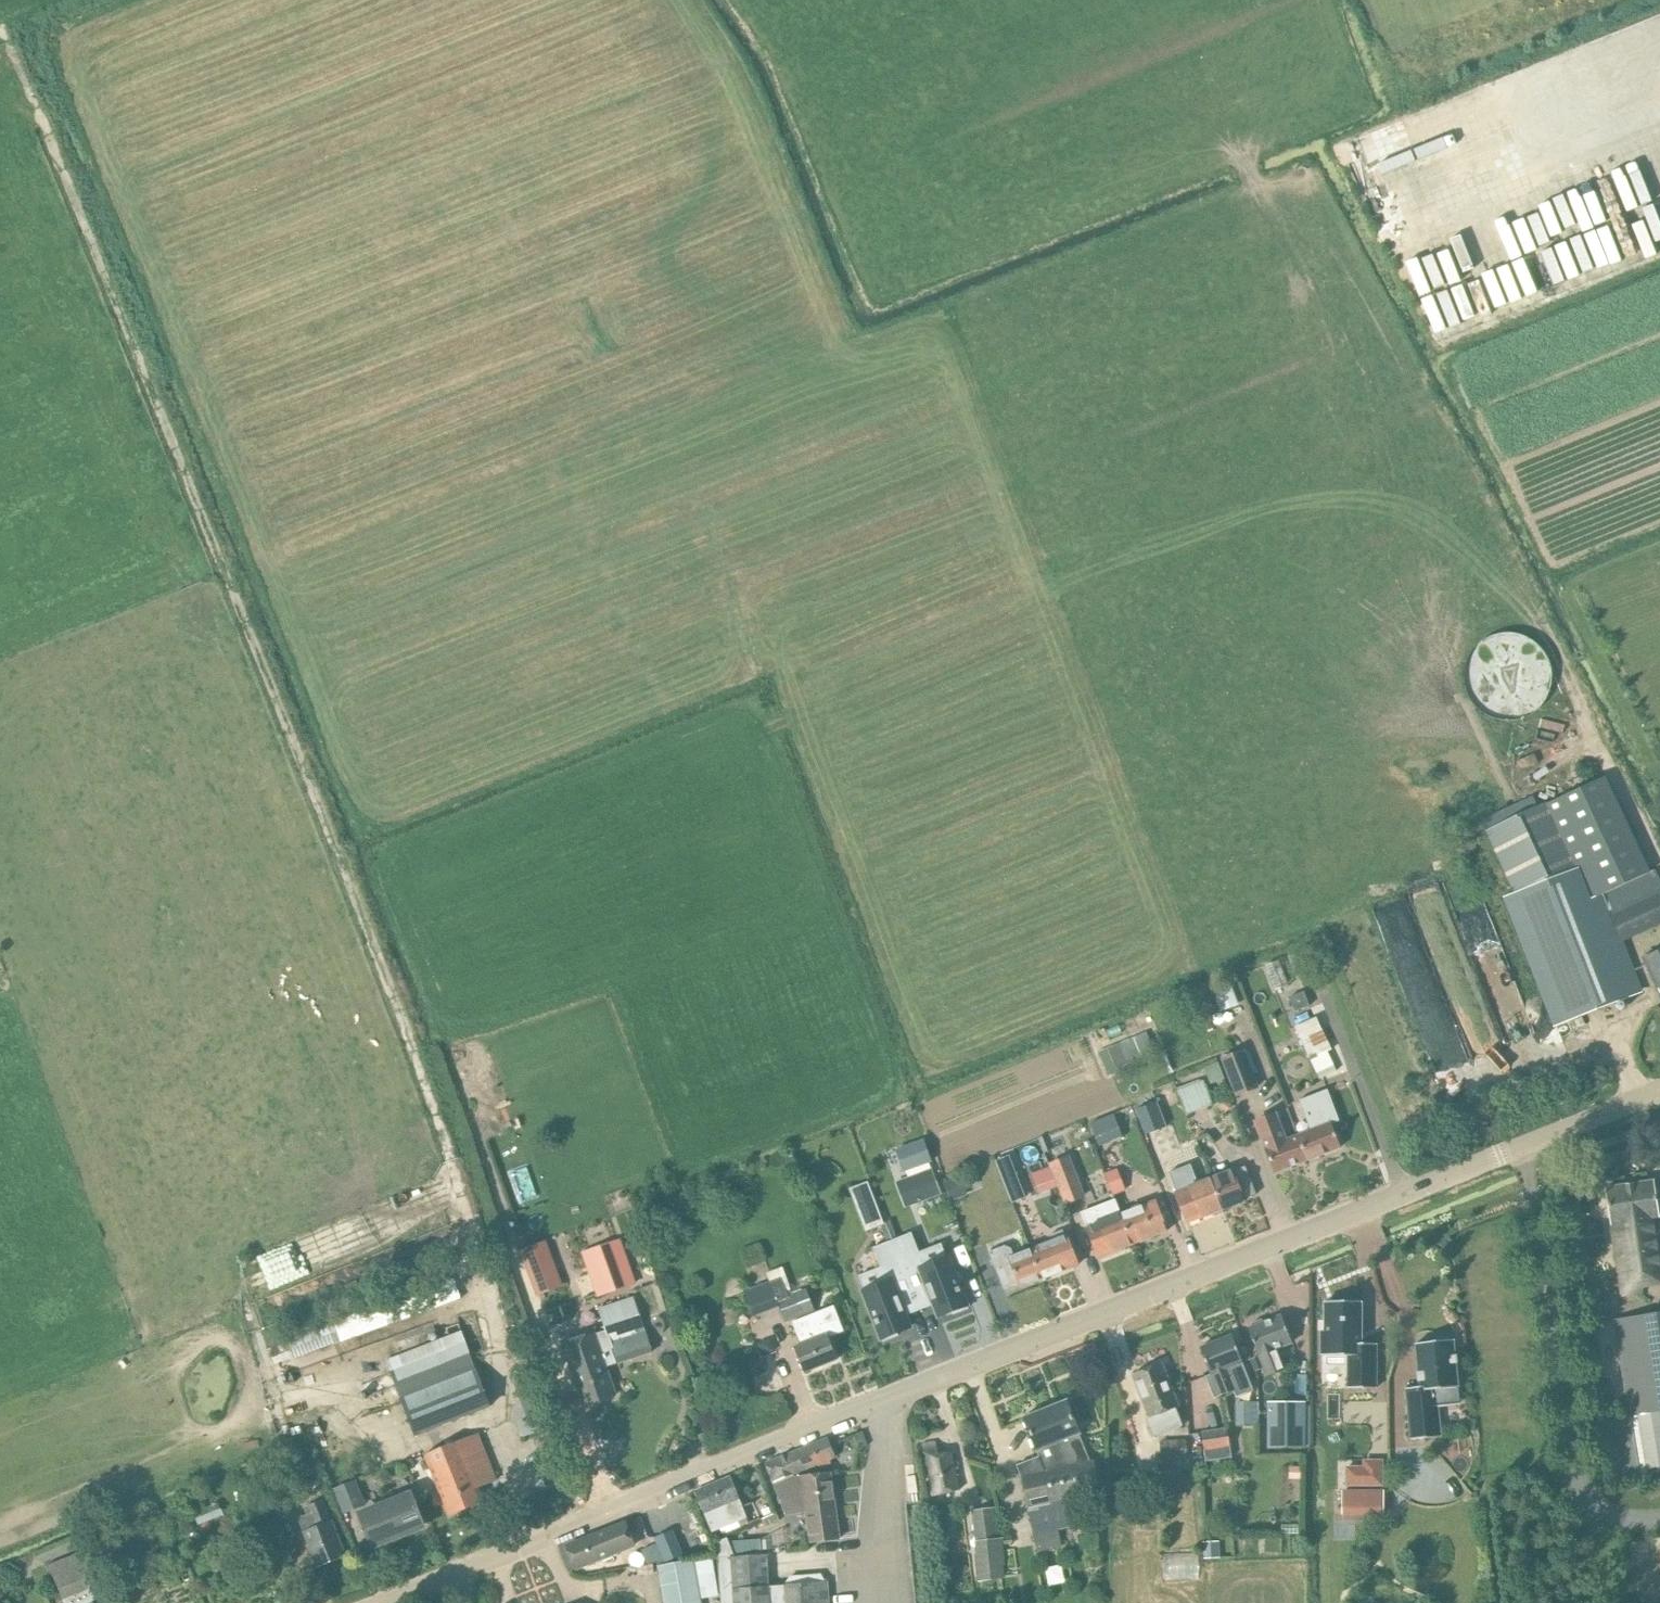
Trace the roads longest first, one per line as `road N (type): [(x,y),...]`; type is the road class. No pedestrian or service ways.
road 1 (unclassified): [(361,1602),(1659,1091)]

